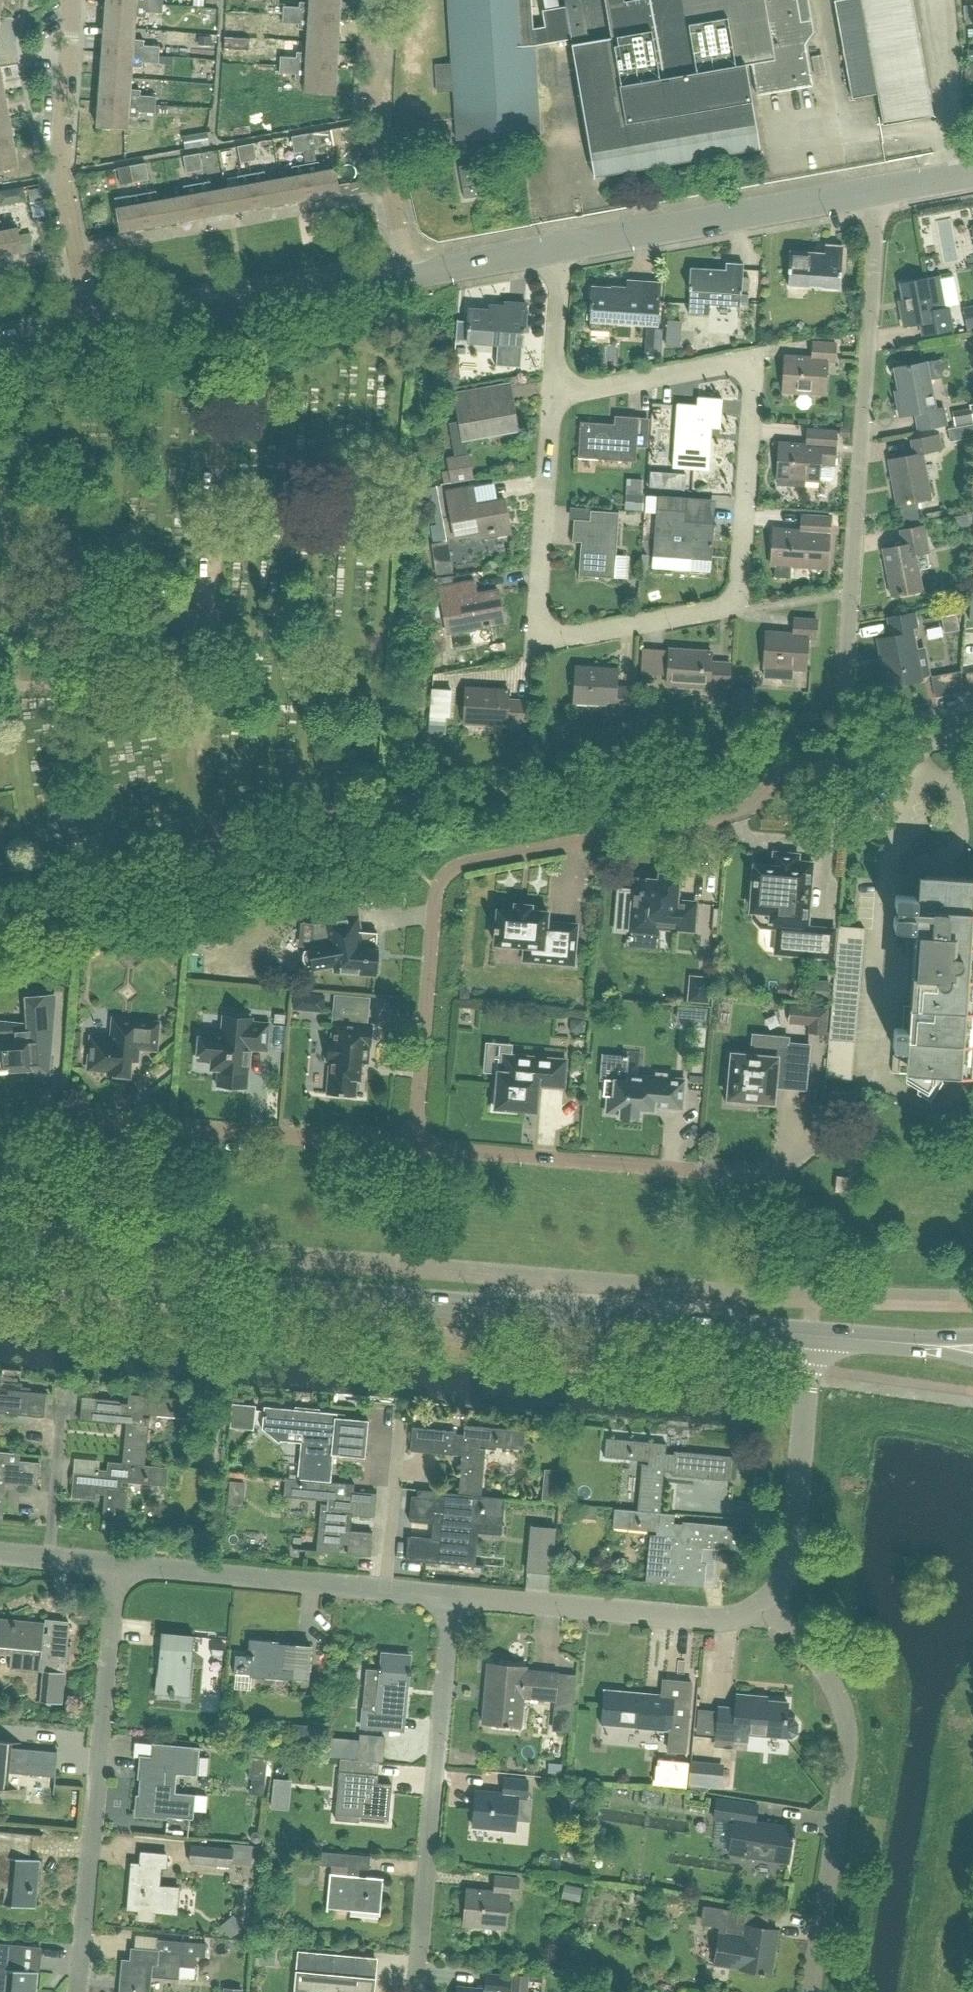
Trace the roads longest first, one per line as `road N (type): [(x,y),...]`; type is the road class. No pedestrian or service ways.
road 1 (tertiary): [(810,1335),(121,1276),(0,1254)]
road 2 (residential): [(414,1146),(435,898),(445,873),(461,863),(734,812),(757,802),(789,768),(861,753)]
road 3 (residential): [(550,395),(723,364),(740,371),(750,387),(735,586),(722,606),(552,637),(539,633),(533,606)]
road 4 (residential): [(861,753),(845,708),(878,187)]
road 5 (residential): [(119,1561),(80,1991)]
road 6 (residential): [(810,1991),(847,1731),(825,1675),(764,1600)]
road 7 (residential): [(416,1991),(452,1594)]
road 8 (residential): [(414,1146),(67,1118)]
road 9 (residential): [(91,332),(65,204),(69,0)]
road 10 (residential): [(452,1594),(119,1561)]
road 11 (residential): [(554,241),(878,187)]
road 12 (residential): [(738,1173),(414,1146)]
road 13 (residential): [(91,332),(409,279)]
road 14 (residential): [(764,1600),(745,1614),(698,1618),(452,1594)]
road 15 (residential): [(409,279),(377,137),(377,0)]
road 16 (residential): [(810,1335),(791,1544),(786,1568),(764,1600)]
road 17 (residential): [(533,606),(550,395)]
road 18 (tertiary): [(972,1347),(810,1335)]
road 19 (residential): [(550,395),(554,241)]
road 20 (residential): [(409,279),(554,241)]

